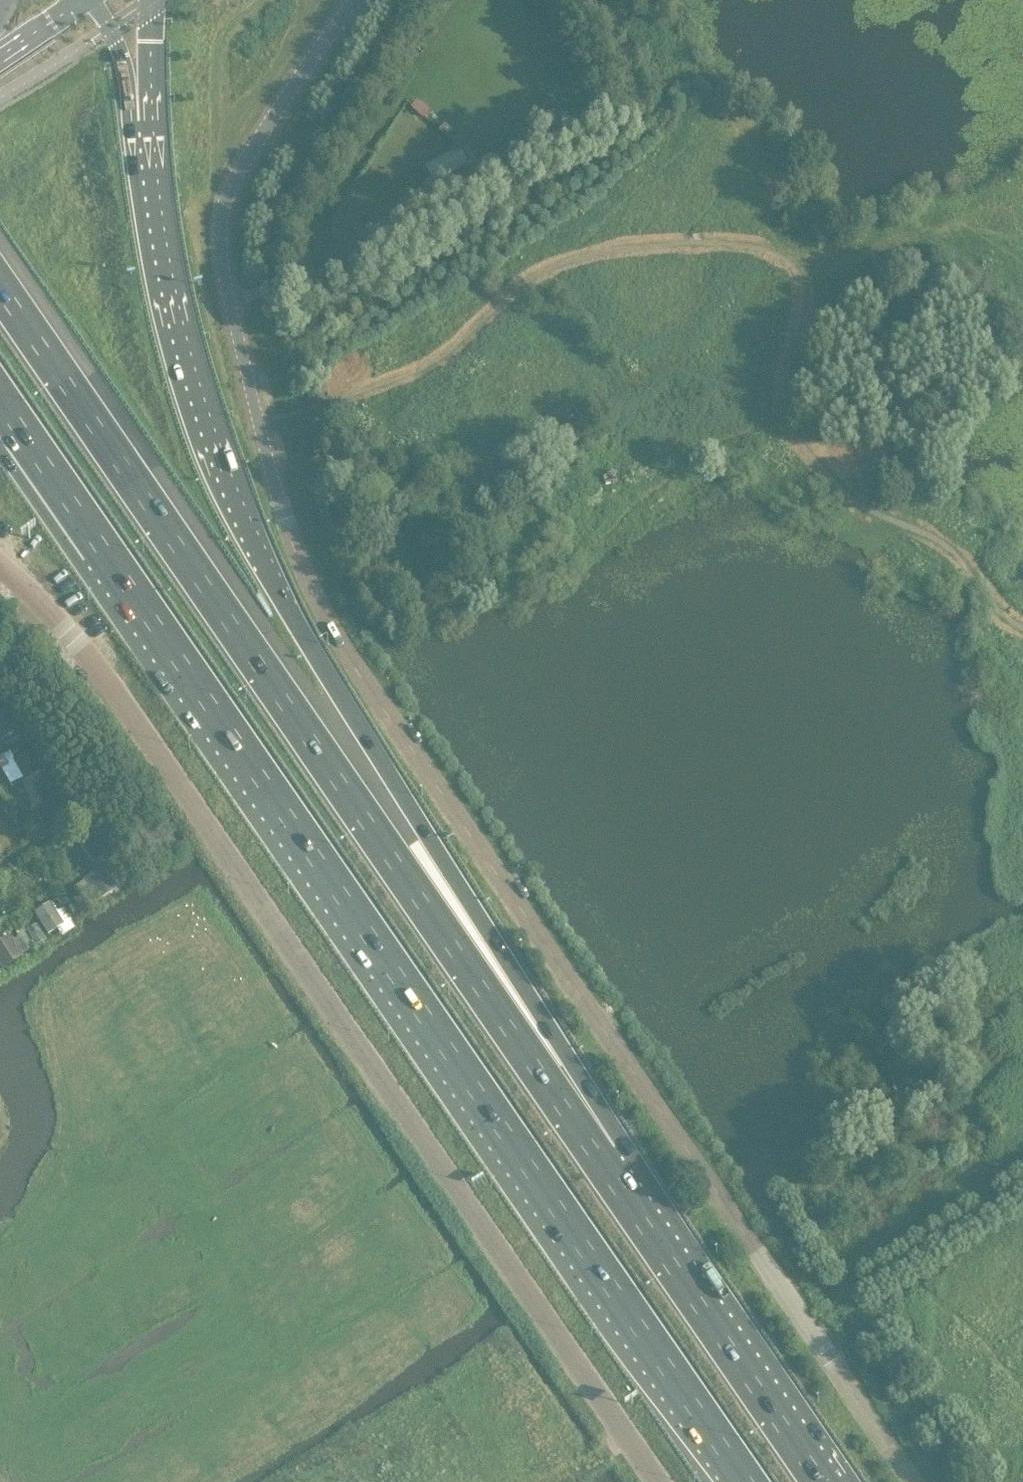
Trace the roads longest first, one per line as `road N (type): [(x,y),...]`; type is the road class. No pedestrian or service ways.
road 1 (tertiary): [(915,1481),(335,634),(297,552),(225,275),(222,223),(240,170),(357,0)]
road 2 (motorway): [(0,401),(747,1481)]
road 3 (motorway): [(601,1160),(427,836),(264,569),(221,471),(172,308),(145,122)]
road 4 (tertiary): [(658,1481),(108,679),(0,565)]
road 5 (motorway): [(601,1160),(0,287)]
road 6 (motorway): [(821,1481),(601,1160)]
road 7 (motorway): [(145,122),(118,40),(88,0)]
road 8 (motorway): [(145,122),(155,0)]

